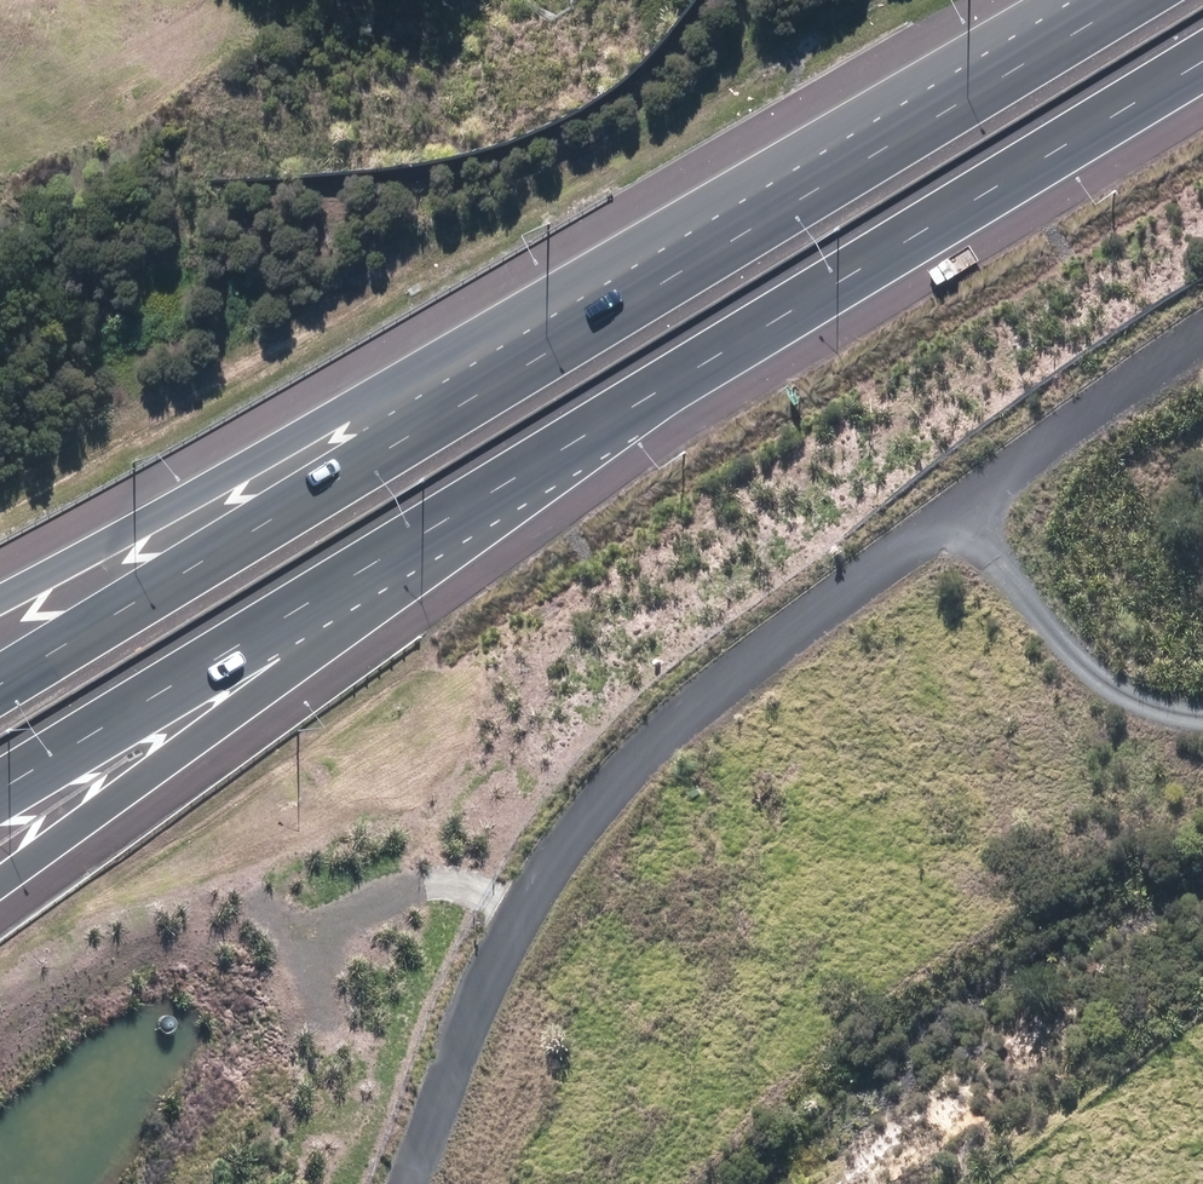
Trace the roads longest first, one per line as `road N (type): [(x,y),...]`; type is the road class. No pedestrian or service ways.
road 1 (track): [(416,1183),(520,902),(601,789),(715,687),(1202,334)]
road 2 (motorway): [(638,404),(343,633),(0,871)]
road 3 (motorway): [(638,404),(0,786)]
road 4 (motorway): [(0,674),(582,332)]
road 5 (motorway): [(1202,62),(638,404)]
road 6 (motorway): [(0,597),(582,332)]
road 7 (motorway): [(582,332),(1107,0)]
road 8 (track): [(958,511),(1036,618),(1103,685),(1158,711),(1202,717)]
road 9 (track): [(262,900),(311,957),(371,893),(445,878),(520,902)]

